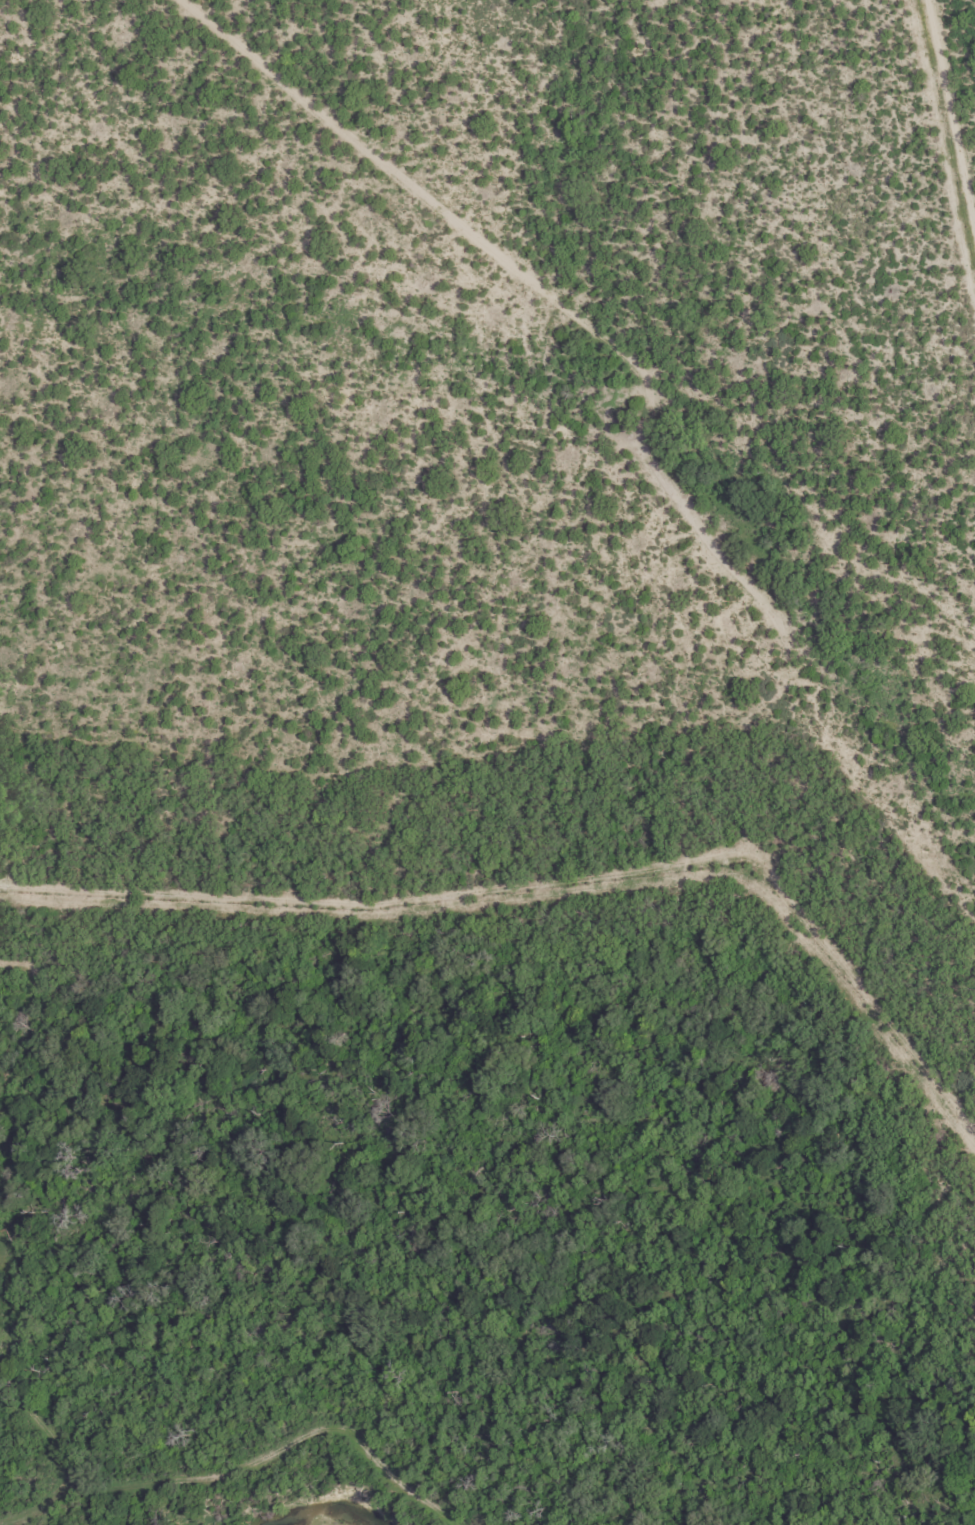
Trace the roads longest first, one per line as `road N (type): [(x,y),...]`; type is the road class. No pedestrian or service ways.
road 1 (residential): [(974,1117),(759,860),(733,855),(427,898),(237,894),(146,921),(99,952),(61,962),(0,961)]
road 2 (residential): [(459,1524),(392,1481),(342,1429),(311,1436),(286,1458),(249,1473),(87,1481),(66,1459),(55,1420),(13,1400),(0,1380)]
road 3 (residential): [(974,208),(935,0)]

